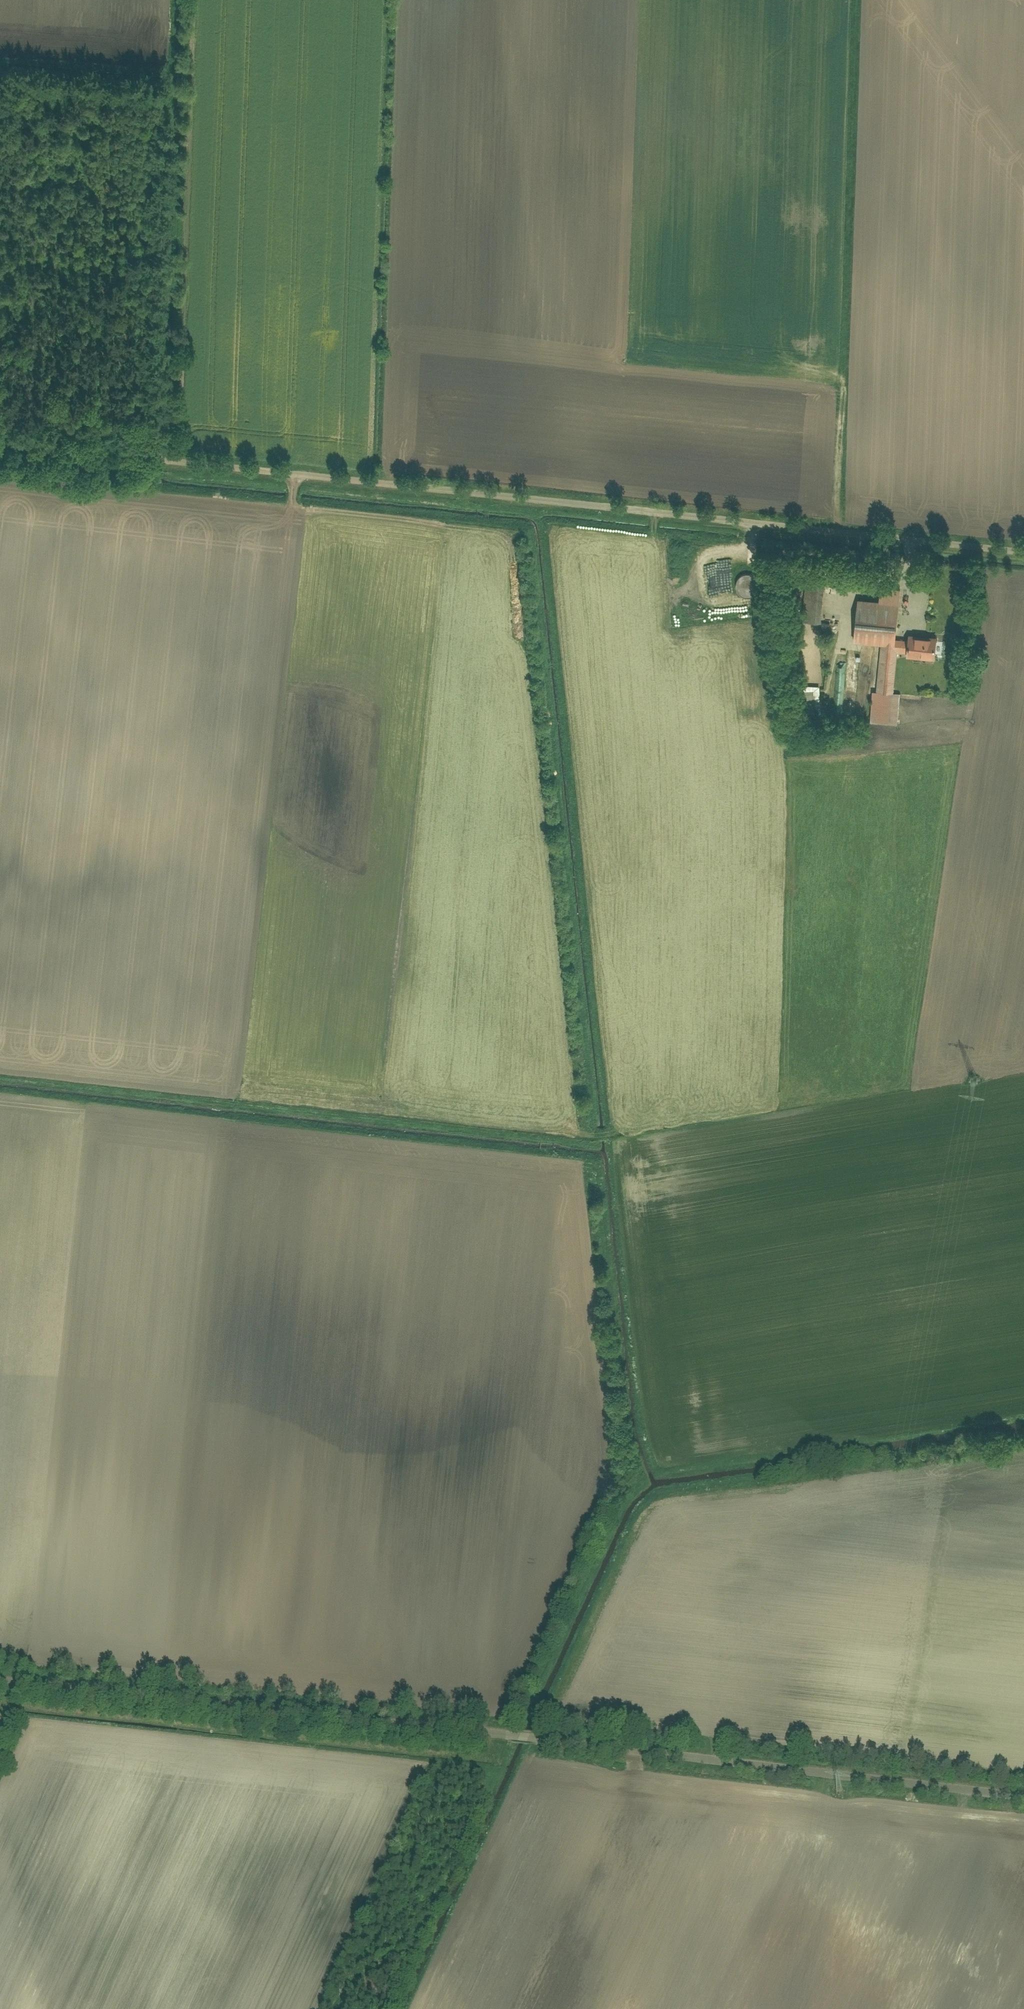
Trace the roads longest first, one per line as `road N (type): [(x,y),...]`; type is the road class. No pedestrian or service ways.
road 1 (residential): [(0,1686),(1023,1800)]
road 2 (residential): [(1023,552),(0,444)]

